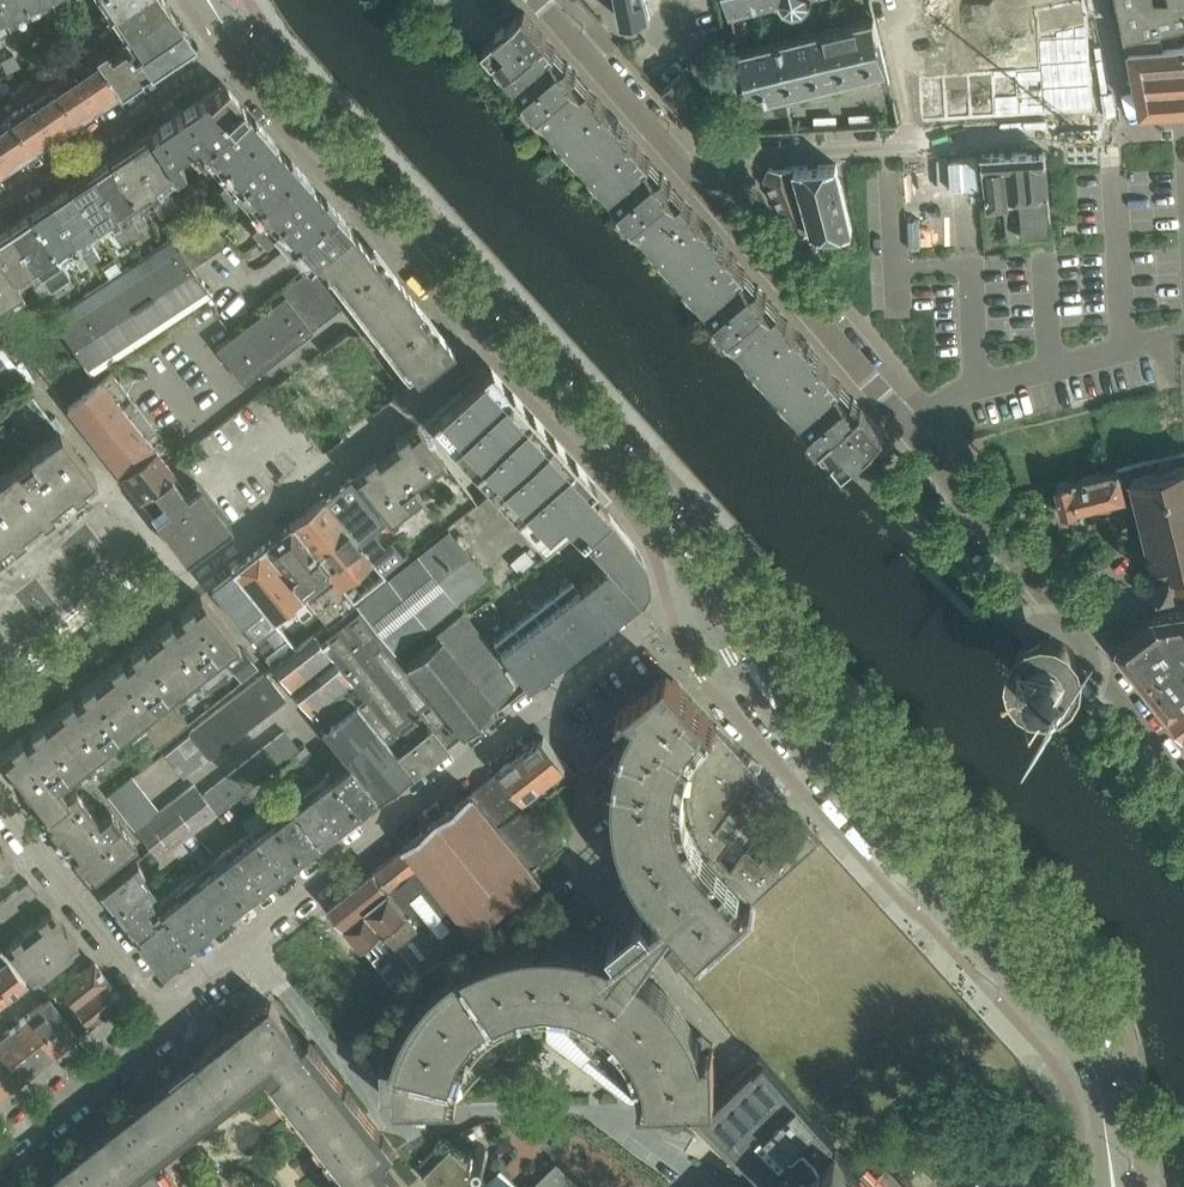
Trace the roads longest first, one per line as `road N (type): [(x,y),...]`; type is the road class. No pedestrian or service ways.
road 1 (tertiary): [(1113,1186),(1091,1063),(796,735),(710,591)]
road 2 (residential): [(490,328),(480,348),(420,396),(0,726)]
road 3 (unclassified): [(1072,624),(705,188)]
road 4 (residential): [(172,1021),(185,982),(539,708)]
road 5 (residential): [(1124,127),(976,144),(758,153),(705,188)]
road 6 (tertiary): [(490,328),(256,75),(238,46)]
road 7 (tertiary): [(710,591),(648,497),(490,328)]
road 8 (residential): [(238,46),(0,202)]
road 9 (residential): [(172,1021),(0,805)]
road 10 (unclassified): [(705,188),(537,0)]
road 11 (residential): [(539,708),(582,764),(576,867),(610,915)]
road 12 (residential): [(0,1151),(172,1021)]
road 13 (residential): [(539,708),(670,607),(710,591)]
road 14 (unclassified): [(1072,624),(1108,686),(1183,786)]
road 15 (residential): [(1097,0),(1124,127)]

